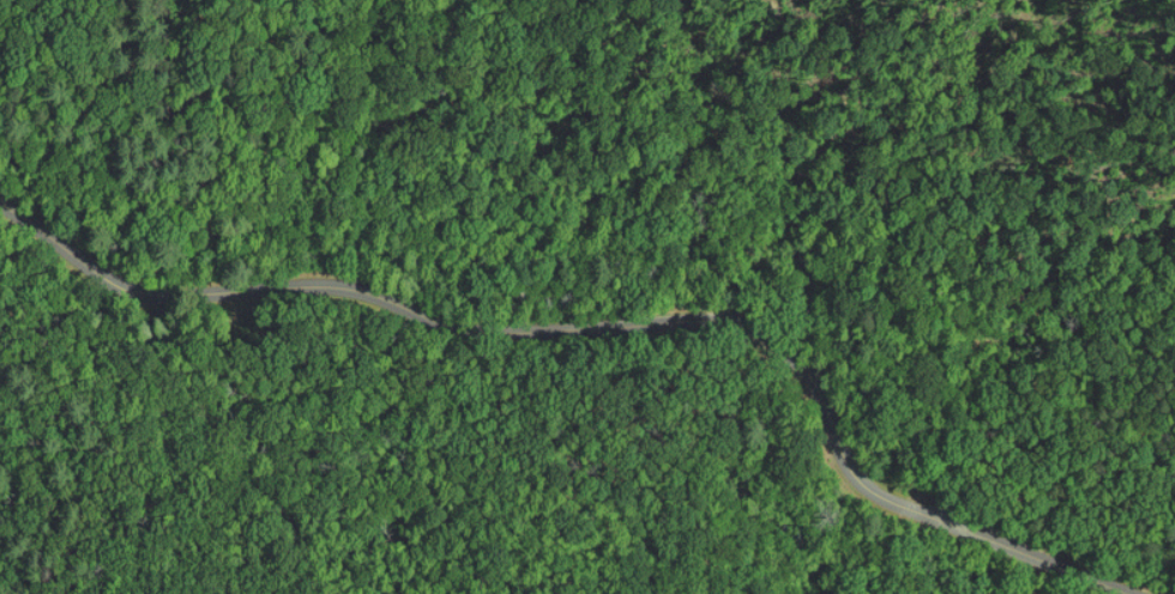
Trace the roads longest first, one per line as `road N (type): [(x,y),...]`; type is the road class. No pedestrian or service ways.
road 1 (residential): [(784,345),(730,317),(494,331),(342,285),(186,293)]
road 2 (residential): [(1140,593),(873,489),(846,461),(802,362)]
road 3 (residential): [(163,295),(113,280),(0,202)]

